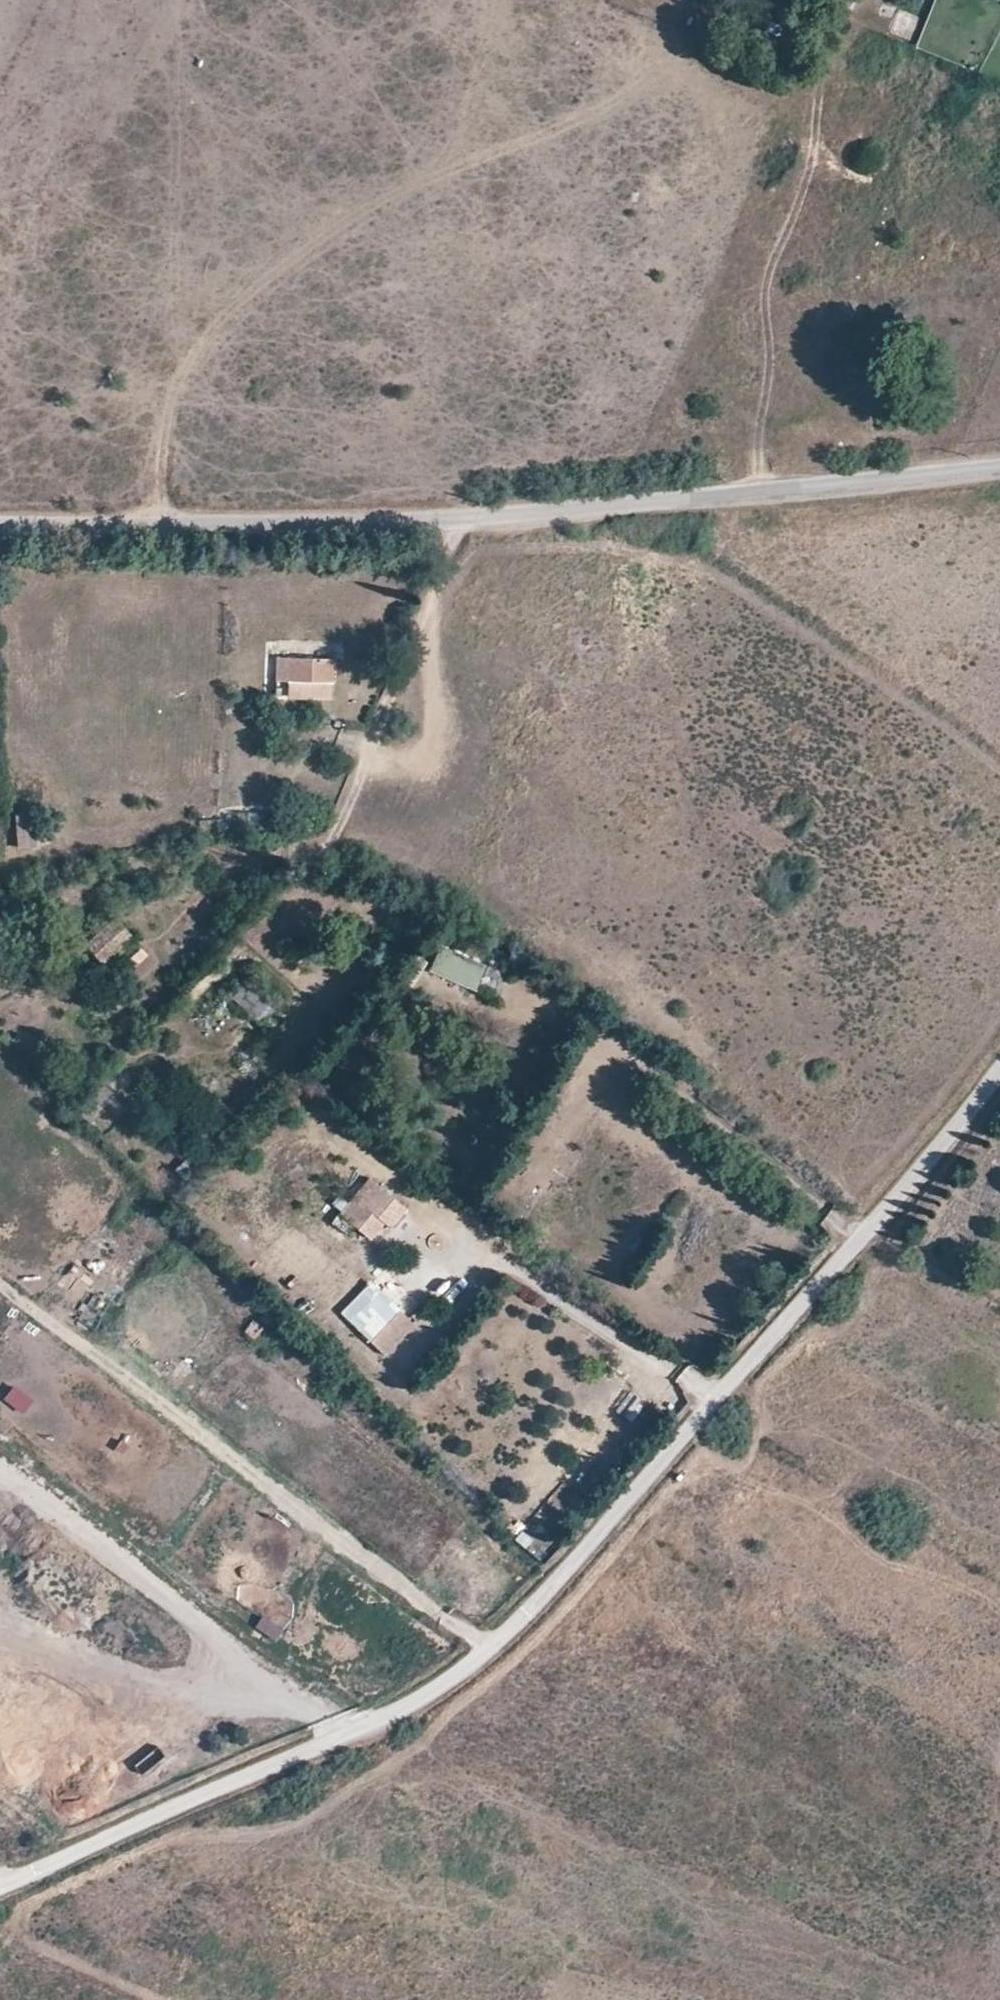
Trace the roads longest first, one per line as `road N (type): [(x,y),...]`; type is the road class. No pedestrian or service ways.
road 1 (unclassified): [(0,1889),(422,1702),(594,1595),(999,1072)]
road 2 (unclassified): [(0,523),(465,519),(999,466)]
road 3 (track): [(344,830),(465,519)]

